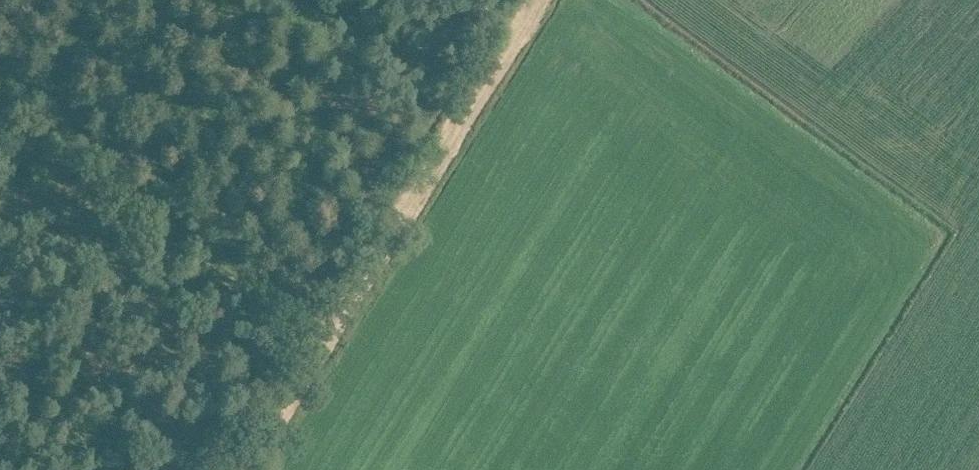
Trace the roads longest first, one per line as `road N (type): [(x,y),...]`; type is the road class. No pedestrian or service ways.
road 1 (track): [(0,116),(354,296)]
road 2 (track): [(354,296),(534,0)]
road 3 (track): [(244,469),(354,296)]

